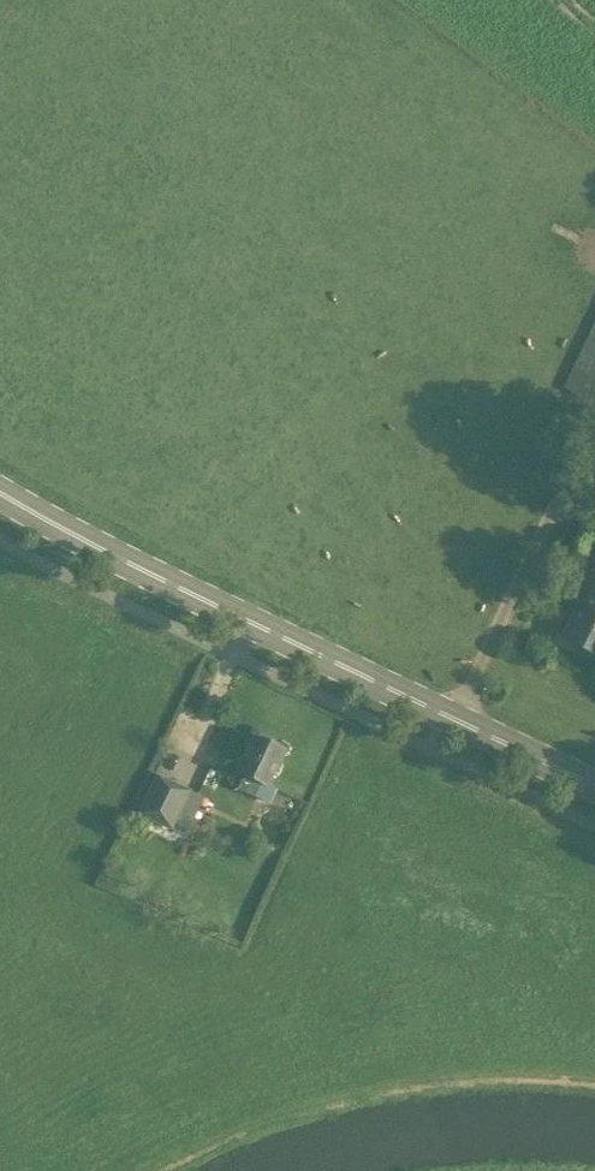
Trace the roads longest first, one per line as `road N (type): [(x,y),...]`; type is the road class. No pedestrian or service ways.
road 1 (secondary): [(594,787),(86,542),(0,493)]

